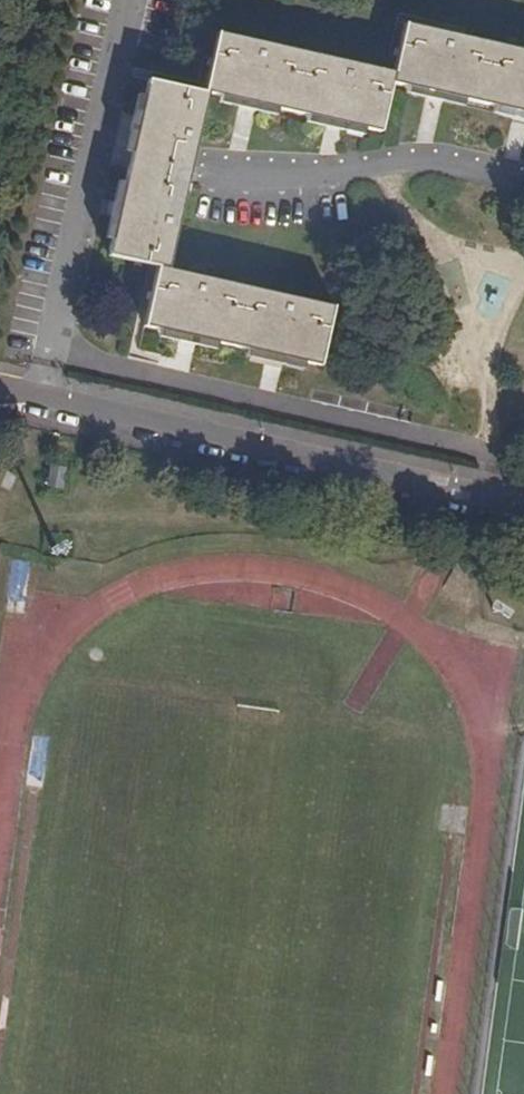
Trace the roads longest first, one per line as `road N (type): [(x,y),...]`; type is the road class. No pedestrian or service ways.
road 1 (unclassified): [(523,511),(33,397)]
road 2 (residential): [(124,0),(33,397)]
road 3 (residential): [(216,174),(426,157),(523,179)]

